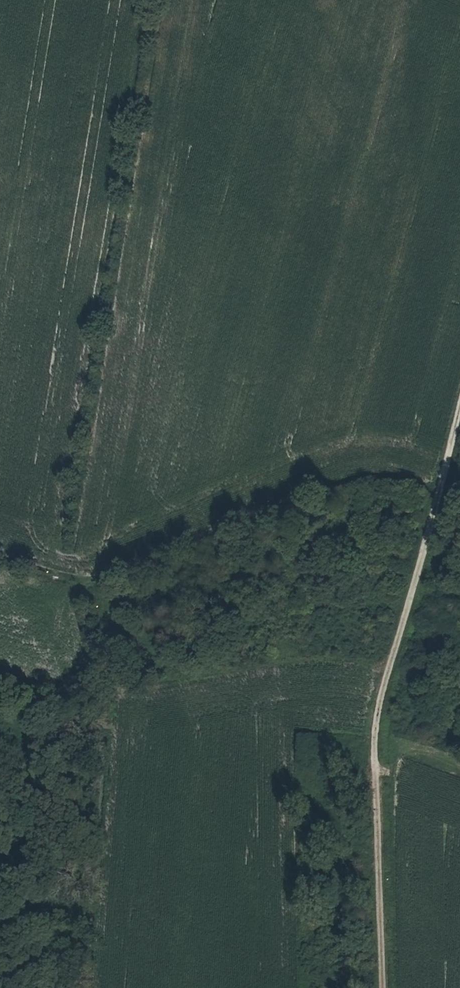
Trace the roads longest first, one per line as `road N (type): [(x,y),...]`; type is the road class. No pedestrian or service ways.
road 1 (track): [(382,987),(377,730),(459,412)]

